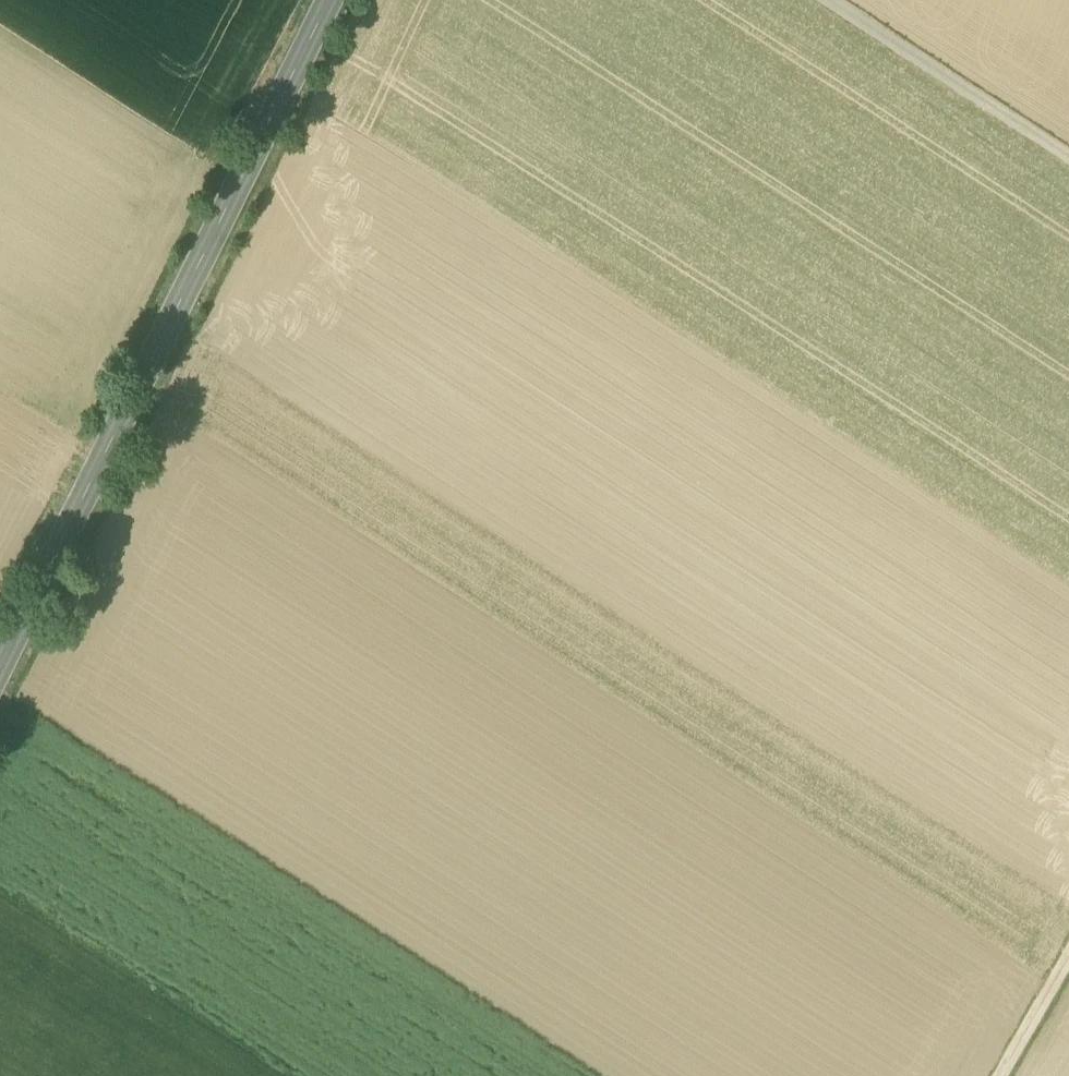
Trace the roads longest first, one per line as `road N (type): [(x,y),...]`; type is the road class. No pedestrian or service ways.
road 1 (secondary): [(332,0),(0,673)]
road 2 (unclassified): [(1068,159),(821,0)]

